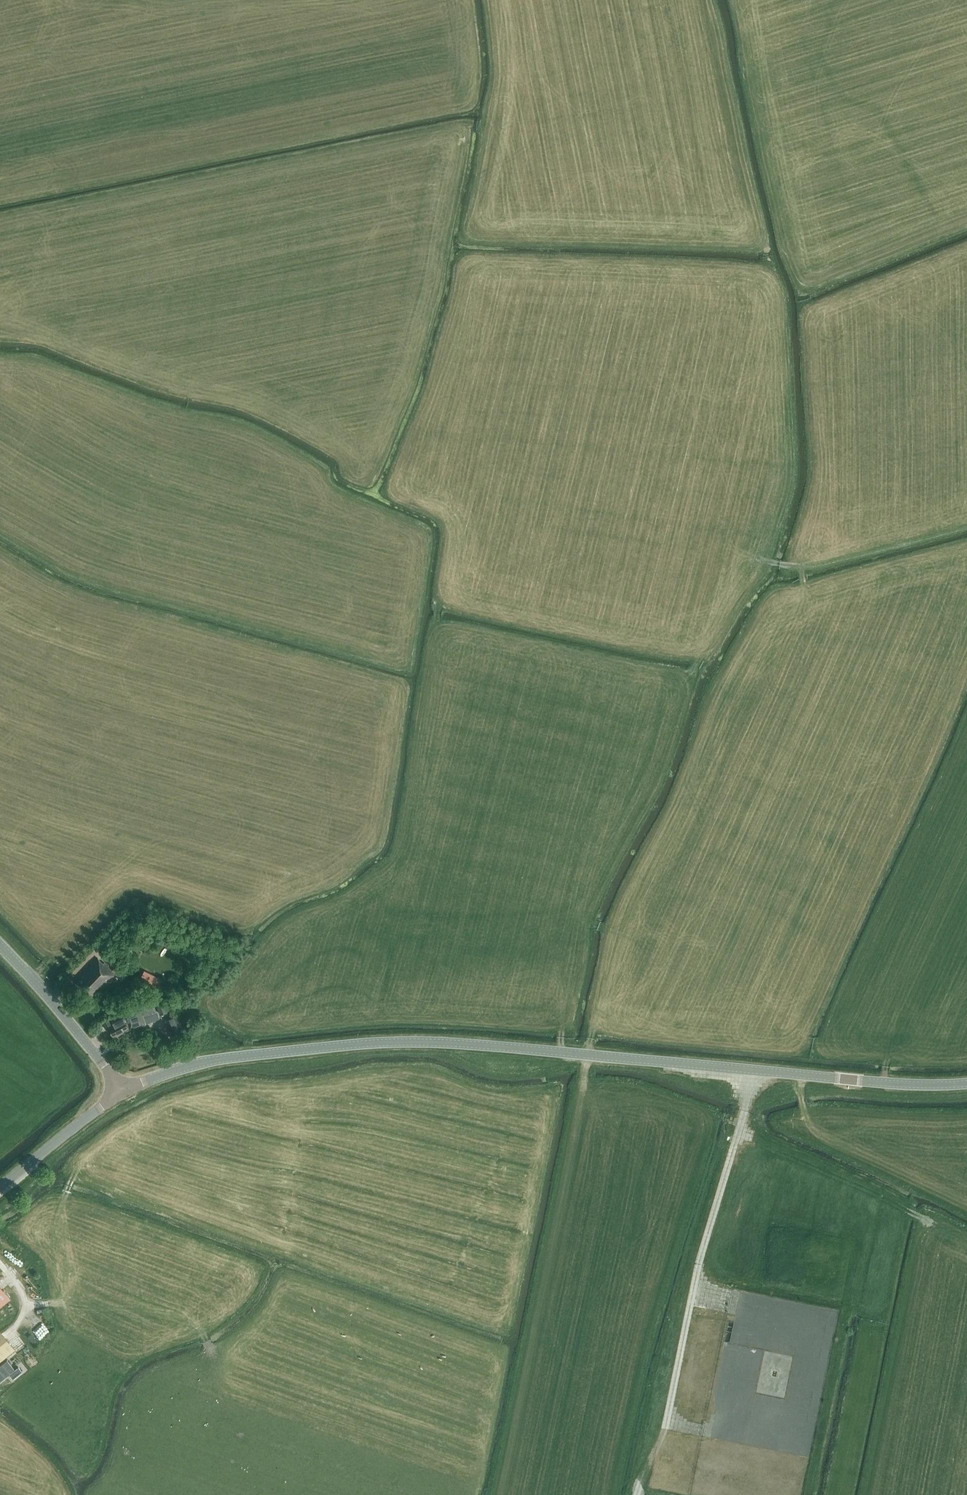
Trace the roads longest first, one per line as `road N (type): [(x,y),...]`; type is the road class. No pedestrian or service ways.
road 1 (tertiary): [(122,1092),(215,1060),(397,1042),(966,1083)]
road 2 (tertiary): [(122,1092),(0,945)]
road 3 (tertiary): [(0,1188),(122,1092)]

